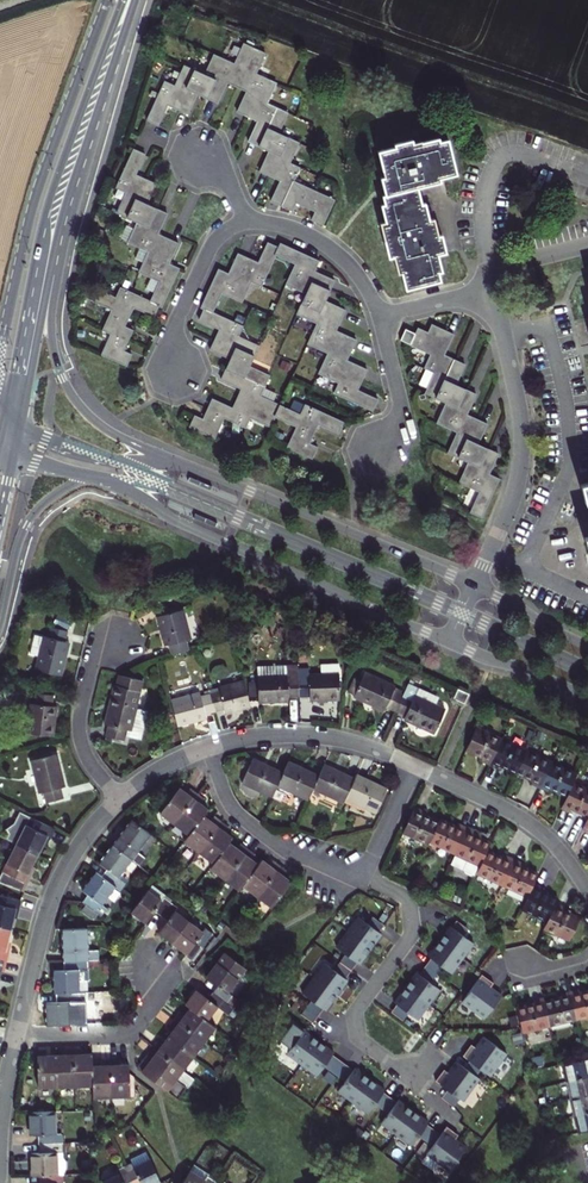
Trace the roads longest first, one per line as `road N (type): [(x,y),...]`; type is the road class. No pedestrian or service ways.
road 1 (secondary): [(124,0),(47,205),(4,421)]
road 2 (tertiary): [(91,477),(450,644)]
road 3 (secondary): [(190,468),(103,427),(68,387),(52,327),(62,227)]
road 4 (tertiary): [(475,585),(190,468)]
road 5 (residential): [(475,585),(516,491),(523,452),(494,291)]
road 6 (residential): [(366,879),(403,899),(411,929),(359,1009),(357,1031),(415,1079)]
road 7 (residential): [(120,799),(57,887),(18,1036)]
road 8 (secondary): [(62,227),(134,0)]
road 9 (residential): [(207,748),(226,800),(250,826),(290,852),(366,879)]
road 10 (residential): [(587,894),(531,825),(415,766)]
road 11 (residential): [(415,766),(324,737),(272,736),(207,748)]
road 12 (secondary): [(21,427),(62,227)]
road 13 (residential): [(119,638),(96,652),(79,727),(90,765),(120,799)]
road 14 (residential): [(156,965),(154,1005),(131,1030),(18,1036)]
road 15 (residential): [(246,223),(223,233),(205,258),(175,323),(164,380)]
road 16 (secondary): [(0,624),(28,525),(53,497),(91,477)]
road 17 (residential): [(379,318),(366,288),(335,253),(282,224),(246,223)]
road 18 (tertiary): [(190,468),(117,463),(21,427)]
road 19 (tertiary): [(450,644),(587,697)]
road 20 (residential): [(386,451),(402,412),(379,318)]
road 21 (tertiary): [(587,647),(475,585)]
road 22 (residential): [(366,879),(415,766)]
road 23 (residential): [(494,291),(490,272),(587,247)]

